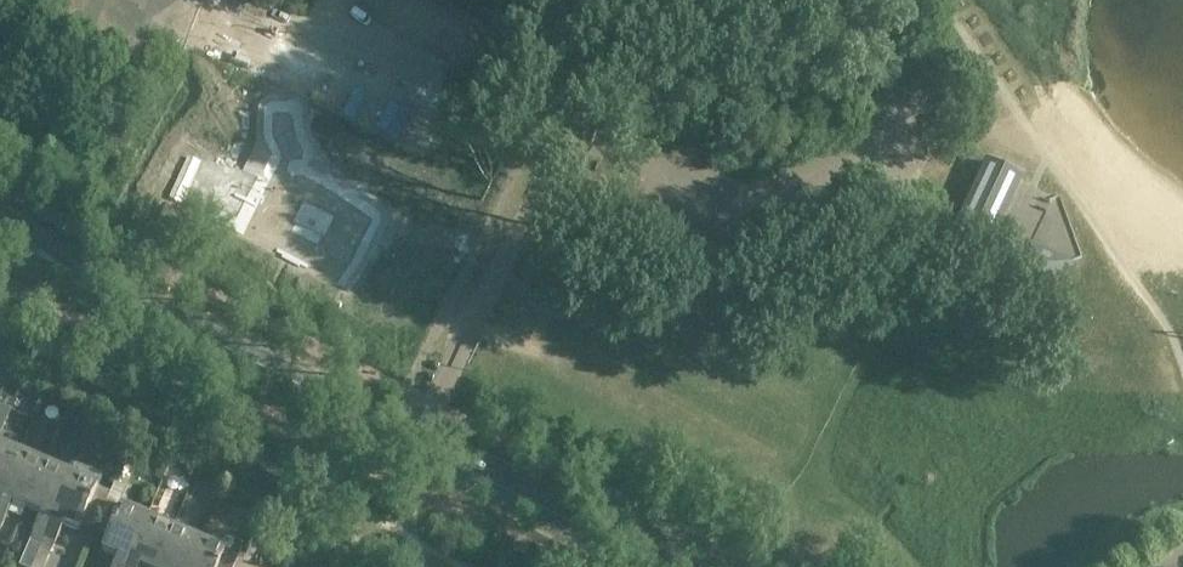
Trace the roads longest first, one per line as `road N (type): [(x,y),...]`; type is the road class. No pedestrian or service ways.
road 1 (tertiary): [(667,566),(73,270)]

